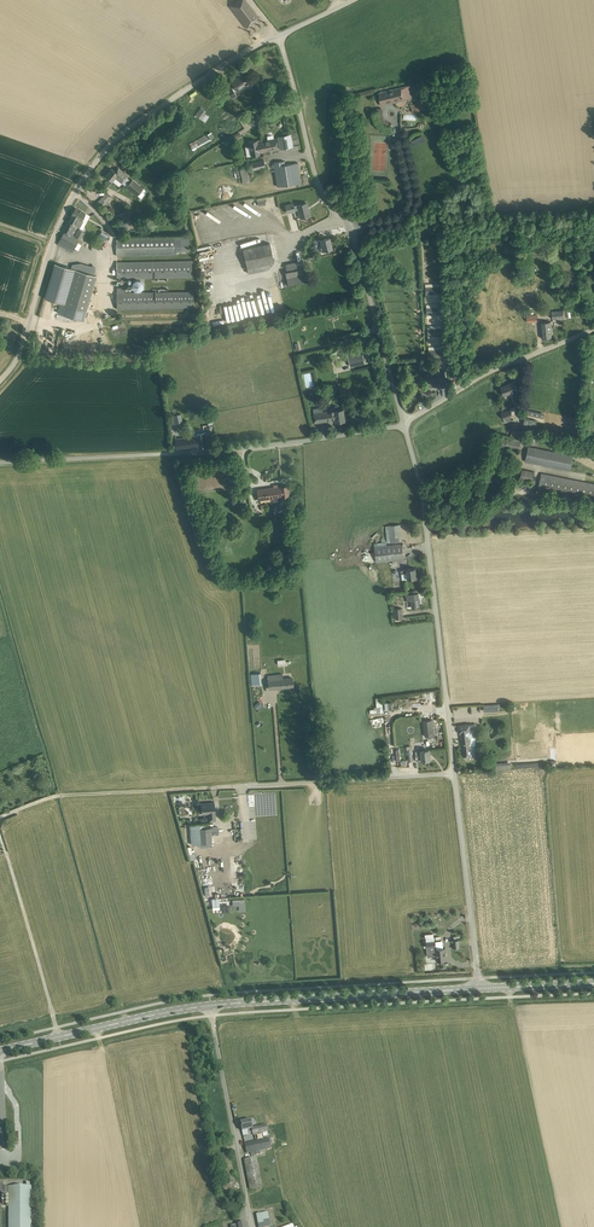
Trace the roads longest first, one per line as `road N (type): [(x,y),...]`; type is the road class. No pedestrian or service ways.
road 1 (unclassified): [(479,989),(427,529),(402,425)]
road 2 (primary): [(479,989),(198,1007),(0,1051)]
road 3 (unclassified): [(0,387),(30,337),(62,224),(99,165),(280,36)]
road 4 (unclassified): [(402,425),(350,226),(313,164),(280,36)]
road 5 (unclassified): [(0,461),(231,448),(402,425)]
road 6 (unclassified): [(402,425),(496,369),(593,328)]

